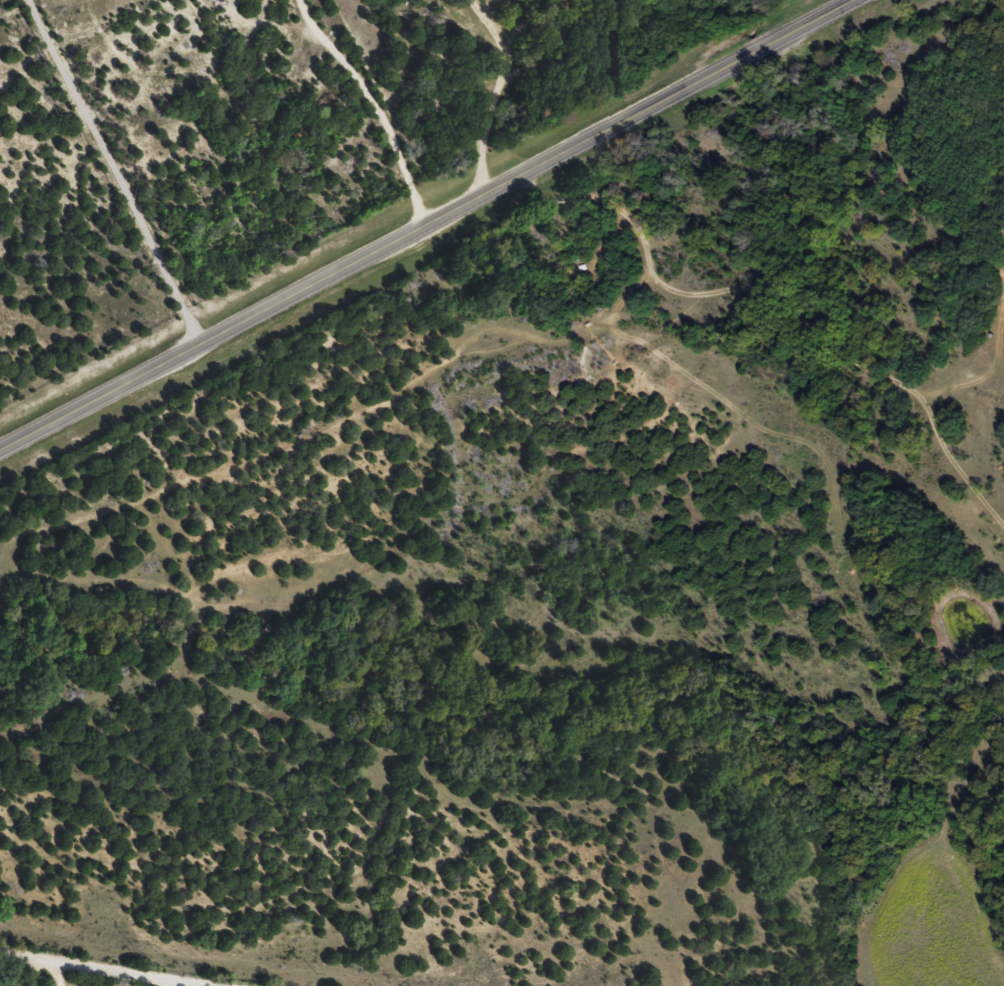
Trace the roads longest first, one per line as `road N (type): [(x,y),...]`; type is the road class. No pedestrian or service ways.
road 1 (primary): [(0,447),(849,0)]
road 2 (residential): [(171,985),(0,960)]

